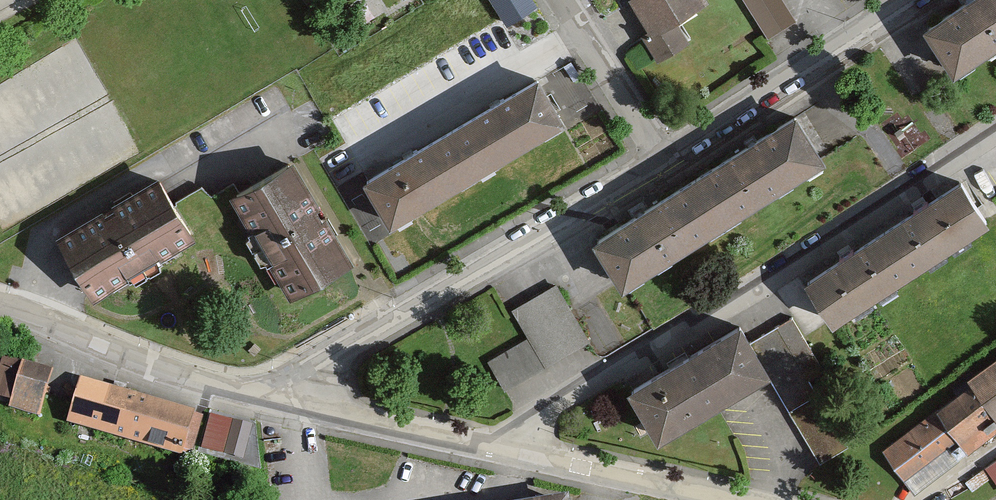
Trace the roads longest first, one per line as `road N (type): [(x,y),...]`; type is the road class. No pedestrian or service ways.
road 1 (residential): [(995,125),(505,445)]
road 2 (residential): [(273,390),(656,153)]
road 3 (residential): [(656,153),(903,0)]
road 4 (residential): [(273,390),(133,357),(0,310)]
road 5 (residential): [(742,499),(505,445)]
road 6 (residential): [(505,445),(273,390)]
road 7 (residential): [(563,0),(656,153)]

